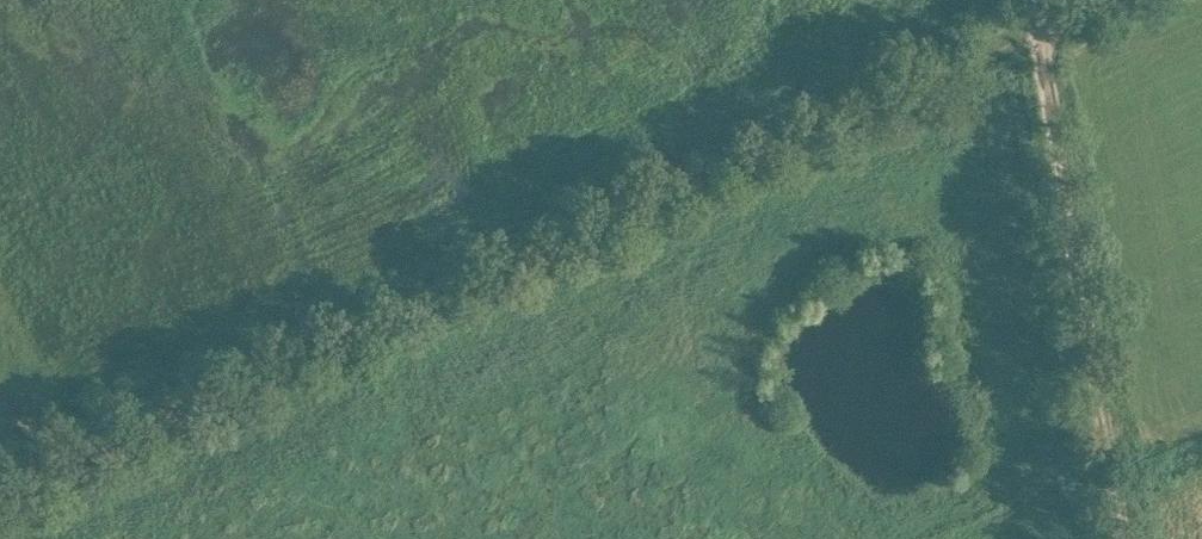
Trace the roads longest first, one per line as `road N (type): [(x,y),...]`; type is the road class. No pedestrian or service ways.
road 1 (track): [(0,485),(444,292),(729,148),(1050,26)]
road 2 (track): [(1050,26),(1127,538)]

